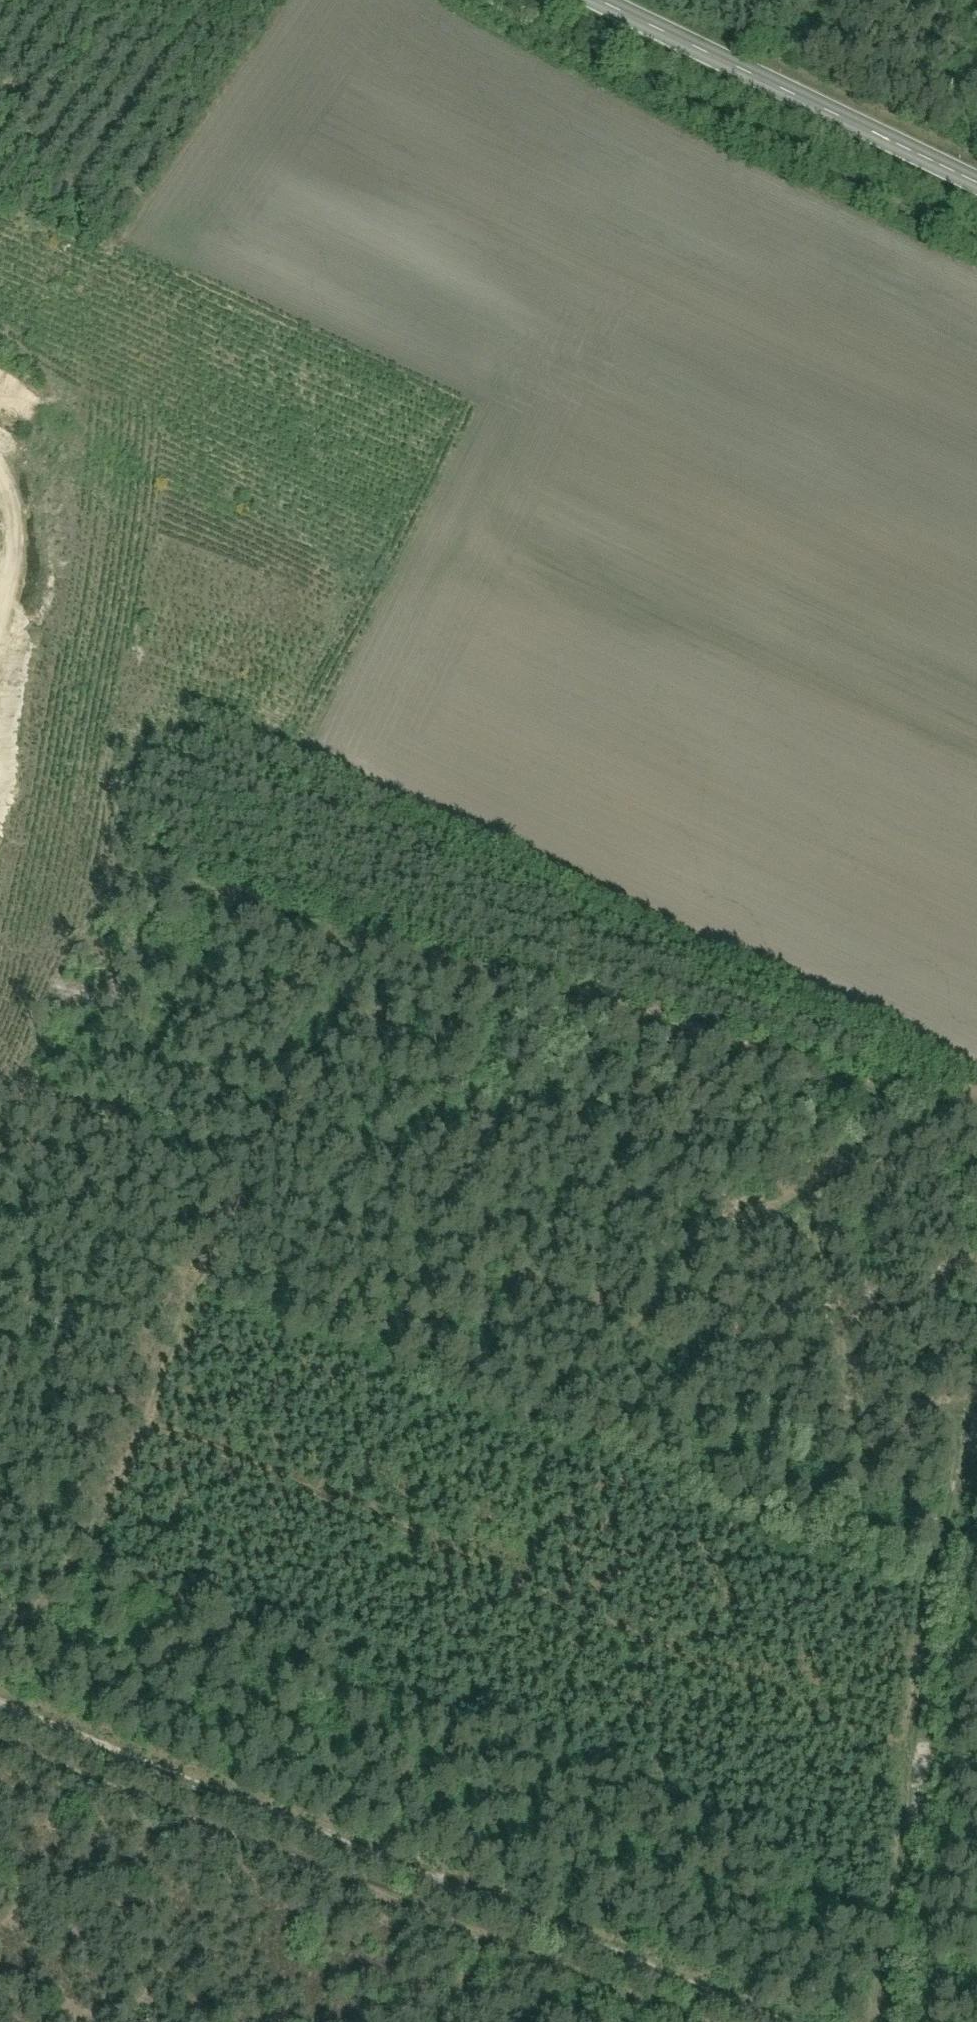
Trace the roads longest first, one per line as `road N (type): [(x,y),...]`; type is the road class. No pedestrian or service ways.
road 1 (track): [(776,2021),(0,1705)]
road 2 (secondary): [(976,190),(582,0)]

